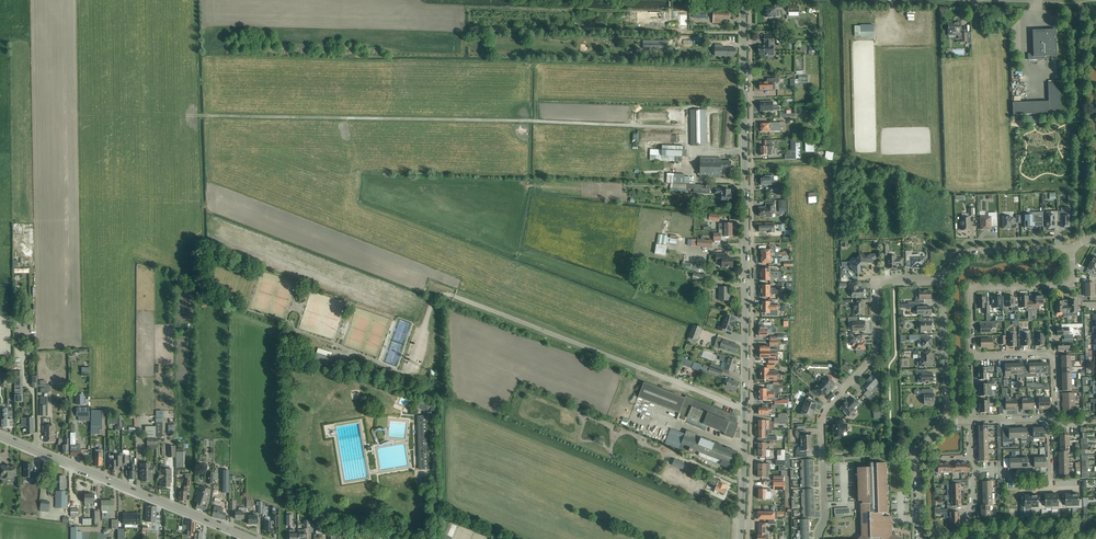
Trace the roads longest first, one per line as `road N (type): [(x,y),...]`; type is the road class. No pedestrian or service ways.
road 1 (unclassified): [(745,411),(451,295),(433,302),(410,371),(381,364)]
road 2 (tertiary): [(745,411),(743,0)]
road 3 (residential): [(818,538),(825,515),(823,417),(875,355),(878,284),(942,279)]
road 4 (tertiary): [(252,538),(0,436)]
road 5 (residential): [(972,357),(973,288),(1070,283),(1072,249)]
road 6 (residential): [(946,422),(942,279)]
road 7 (residential): [(942,279),(970,252),(1072,249)]
road 8 (residential): [(1049,418),(1052,358),(972,357)]
road 9 (tertiary): [(739,538),(745,411)]
road 10 (residential): [(919,538),(917,456),(946,422)]

